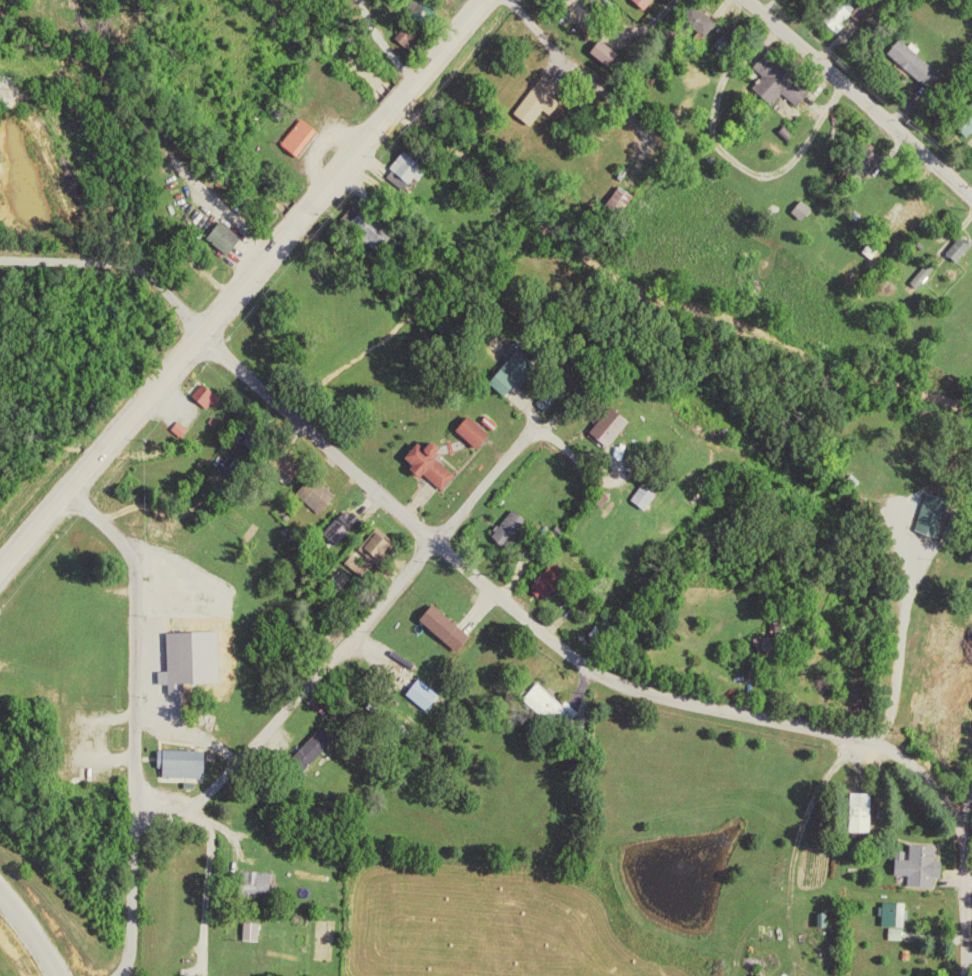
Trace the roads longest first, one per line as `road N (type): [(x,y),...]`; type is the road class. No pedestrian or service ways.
road 1 (residential): [(964,975),(958,819),(904,757),(875,742),(633,688),(560,648),(202,332)]
road 2 (secondary): [(0,567),(386,114)]
road 3 (residential): [(131,817),(161,818),(216,782),(527,437)]
road 4 (residential): [(131,817),(135,588),(120,542),(65,492)]
road 5 (residential): [(971,198),(748,0)]
road 6 (residential): [(0,259),(131,267),(202,332)]
road 7 (residential): [(116,975),(129,937),(131,817)]

